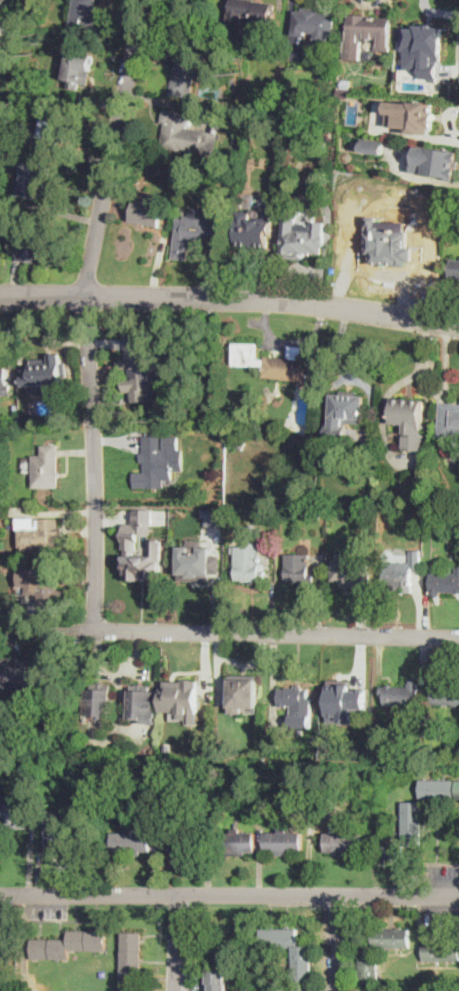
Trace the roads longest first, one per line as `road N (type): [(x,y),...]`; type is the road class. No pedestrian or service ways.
road 1 (residential): [(99,632),(86,299),(147,0)]
road 2 (residential): [(458,326),(282,302),(0,296)]
road 3 (residential): [(458,895),(0,895)]
road 4 (residential): [(458,639),(99,632)]

